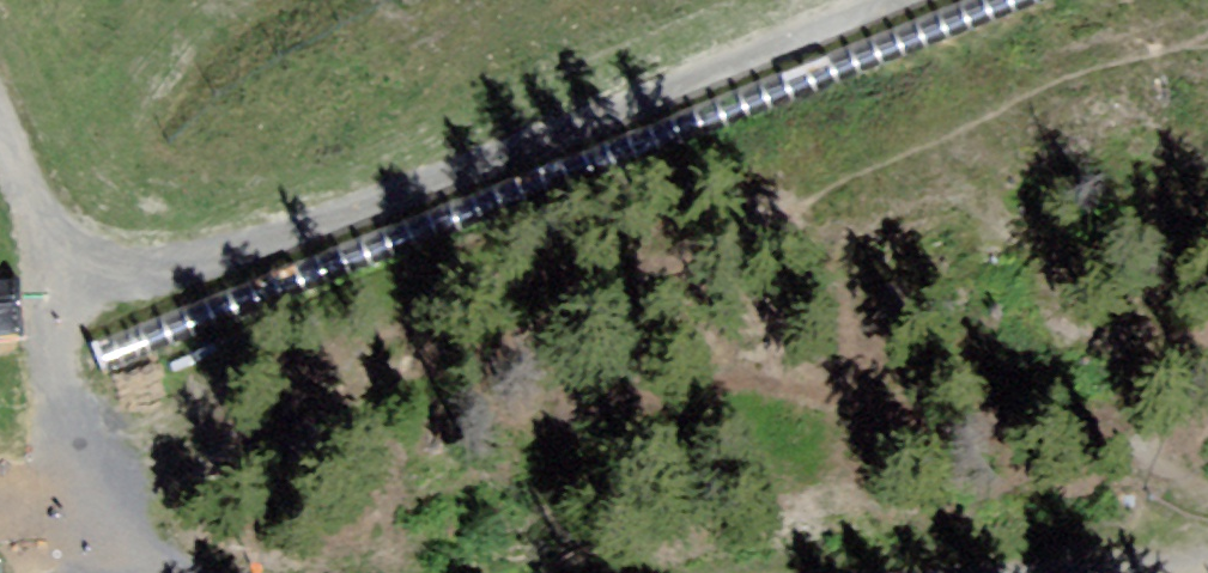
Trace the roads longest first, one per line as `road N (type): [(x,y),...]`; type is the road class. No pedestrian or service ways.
road 1 (track): [(862,0),(667,97),(264,240),(164,251),(96,234),(42,167)]
road 2 (track): [(42,167),(48,388),(68,476),(128,572)]

